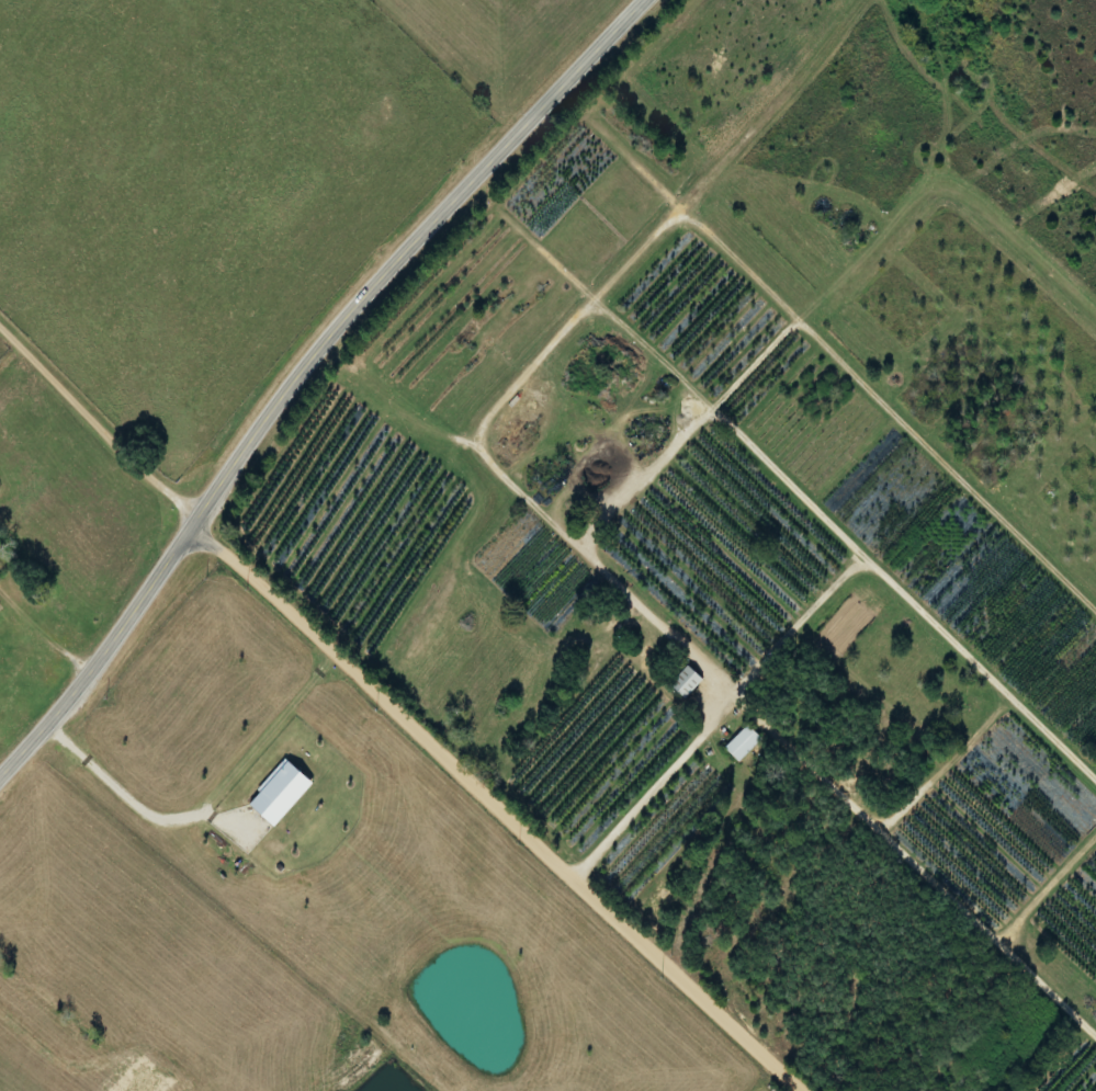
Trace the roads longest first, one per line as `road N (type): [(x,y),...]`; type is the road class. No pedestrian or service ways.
road 1 (secondary): [(0,773),(95,661),(271,408),(362,294),(640,0)]
road 2 (residential): [(1095,781),(705,419),(581,546),(730,700)]
road 3 (residential): [(799,1090),(191,523)]
road 4 (residential): [(730,700),(1095,1024)]
road 5 (residential): [(0,334),(191,523)]
road 6 (residential): [(730,700),(574,879)]

